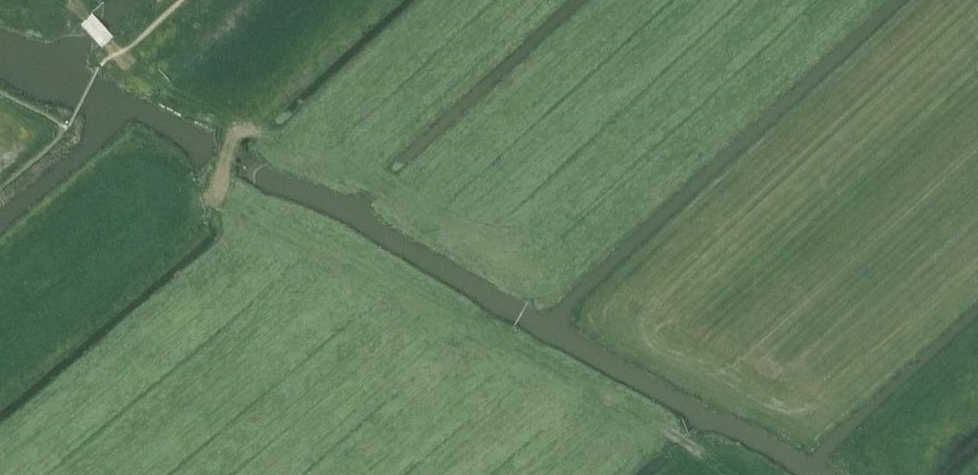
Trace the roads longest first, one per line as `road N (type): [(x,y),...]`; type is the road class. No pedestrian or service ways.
road 1 (track): [(725,474),(645,419),(251,217),(223,184),(238,135),(266,135),(409,196),(427,192),(632,0)]
road 2 (track): [(238,135),(233,118),(162,90),(125,61),(70,0)]

